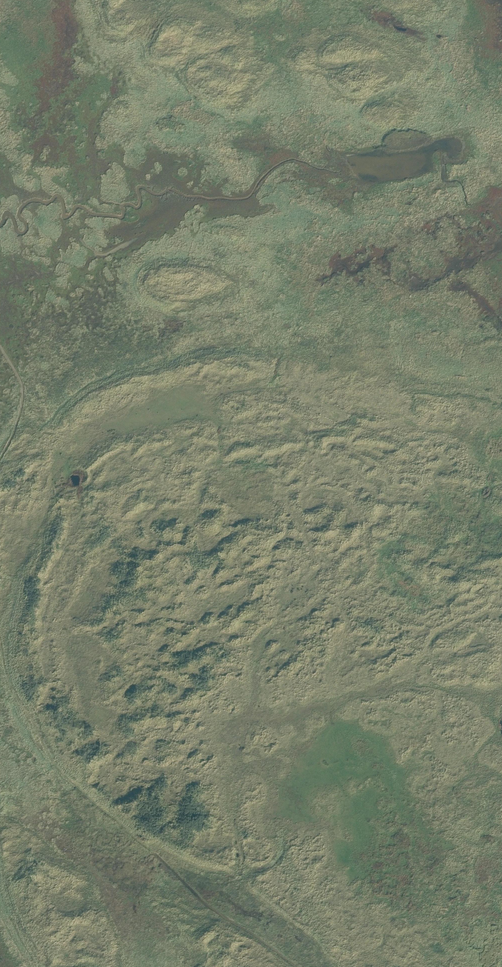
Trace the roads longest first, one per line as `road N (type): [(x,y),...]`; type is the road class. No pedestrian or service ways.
road 1 (track): [(0,648),(17,704),(54,767),(190,891),(292,966)]
road 2 (track): [(0,346),(23,398),(0,457)]

